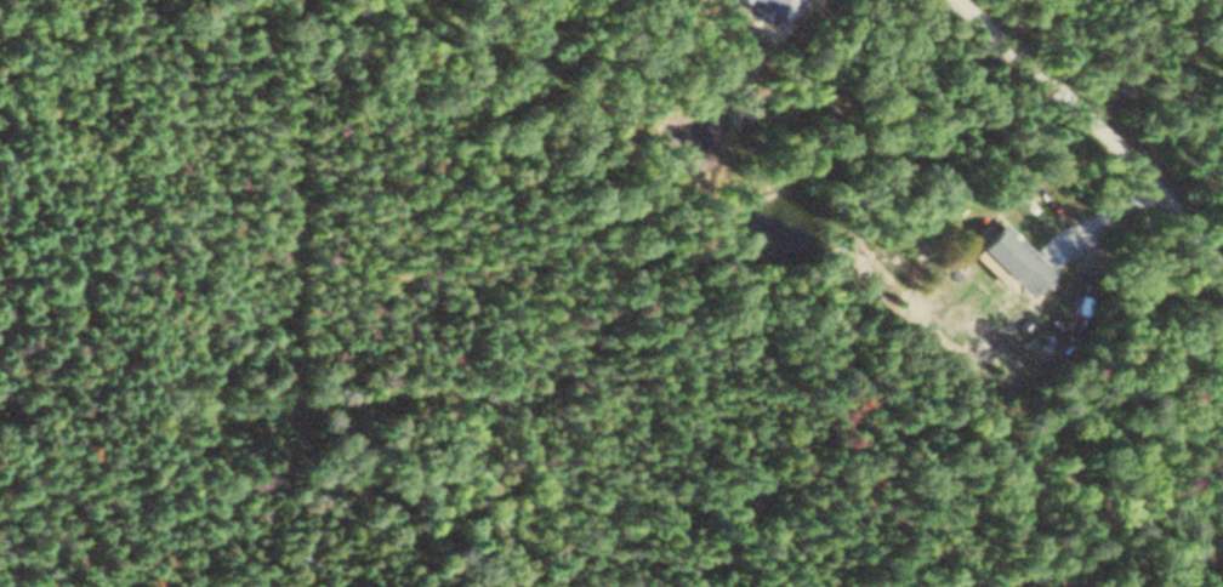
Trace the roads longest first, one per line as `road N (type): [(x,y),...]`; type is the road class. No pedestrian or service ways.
road 1 (residential): [(1222,251),(965,0)]

